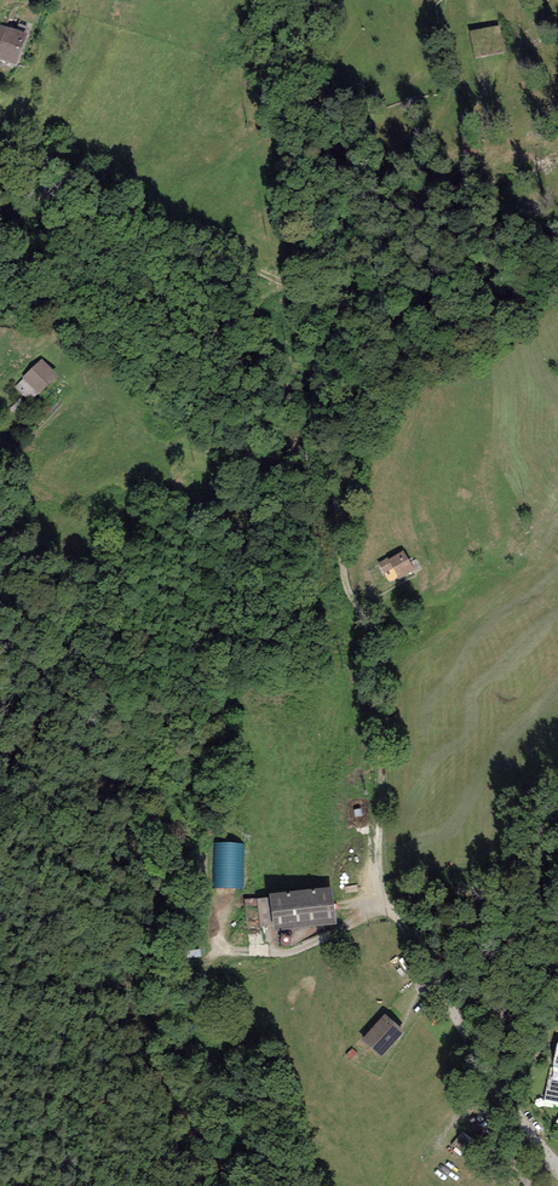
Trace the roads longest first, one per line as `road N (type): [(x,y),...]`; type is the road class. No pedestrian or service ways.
road 1 (track): [(342,492),(349,371),(307,299),(207,279),(81,216),(0,226)]
road 2 (track): [(384,887),(342,492)]
road 3 (residential): [(557,1162),(468,1057)]

